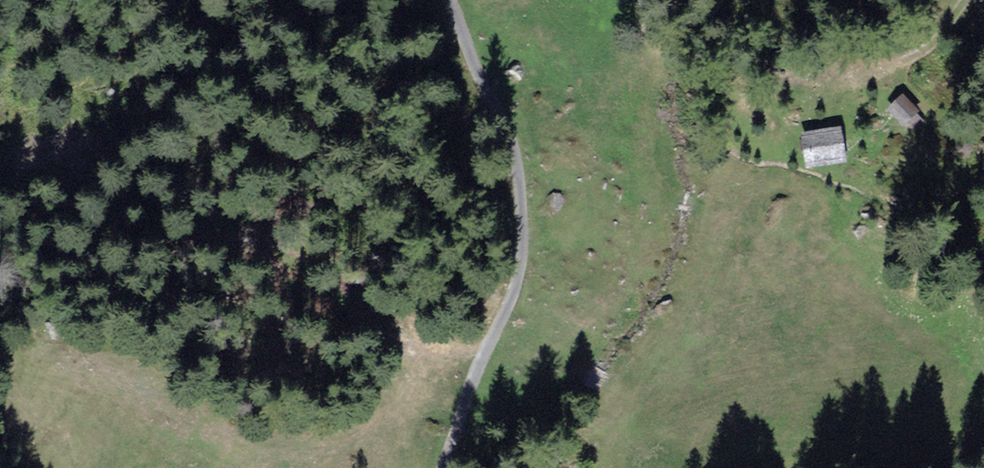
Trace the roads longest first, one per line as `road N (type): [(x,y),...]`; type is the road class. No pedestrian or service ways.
road 1 (residential): [(448,467),(479,364),(522,272),(523,198),(518,151),(449,0)]

